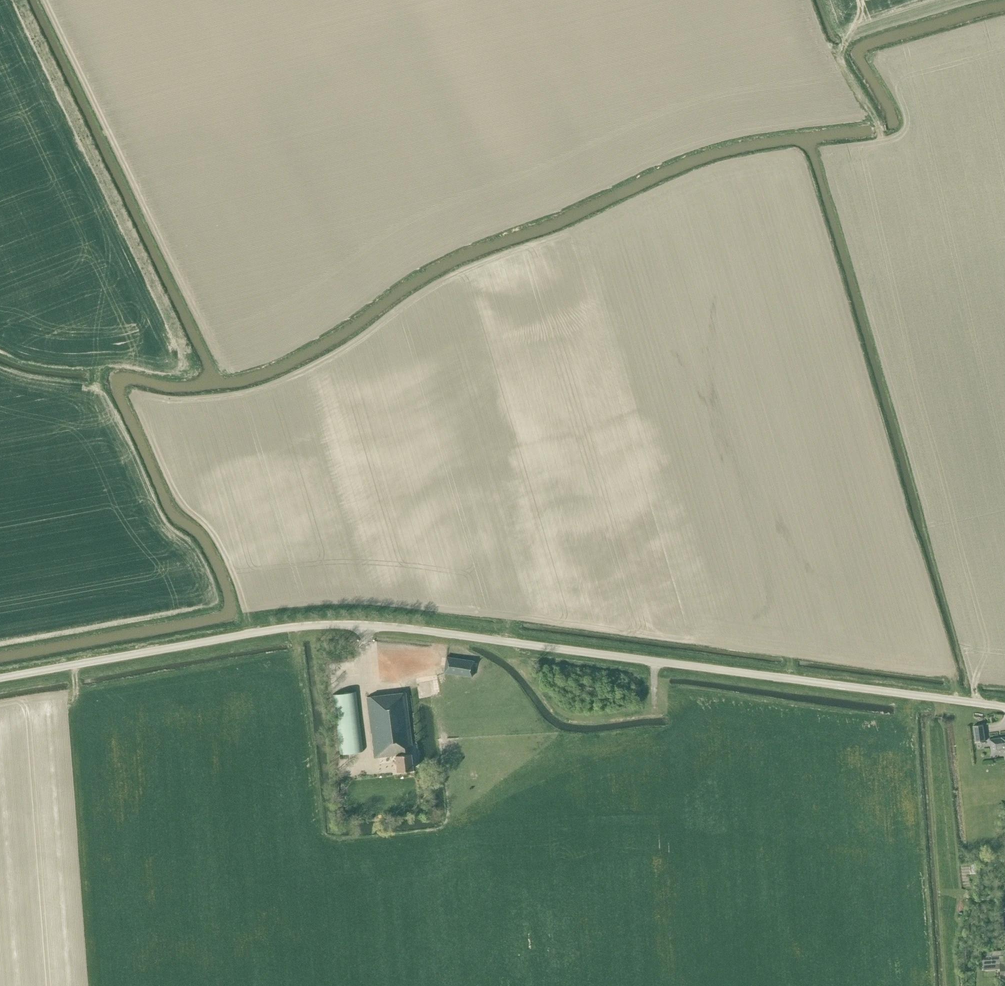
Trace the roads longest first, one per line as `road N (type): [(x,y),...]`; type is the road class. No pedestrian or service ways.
road 1 (unclassified): [(1004,707),(380,625),(291,627),(0,678)]

